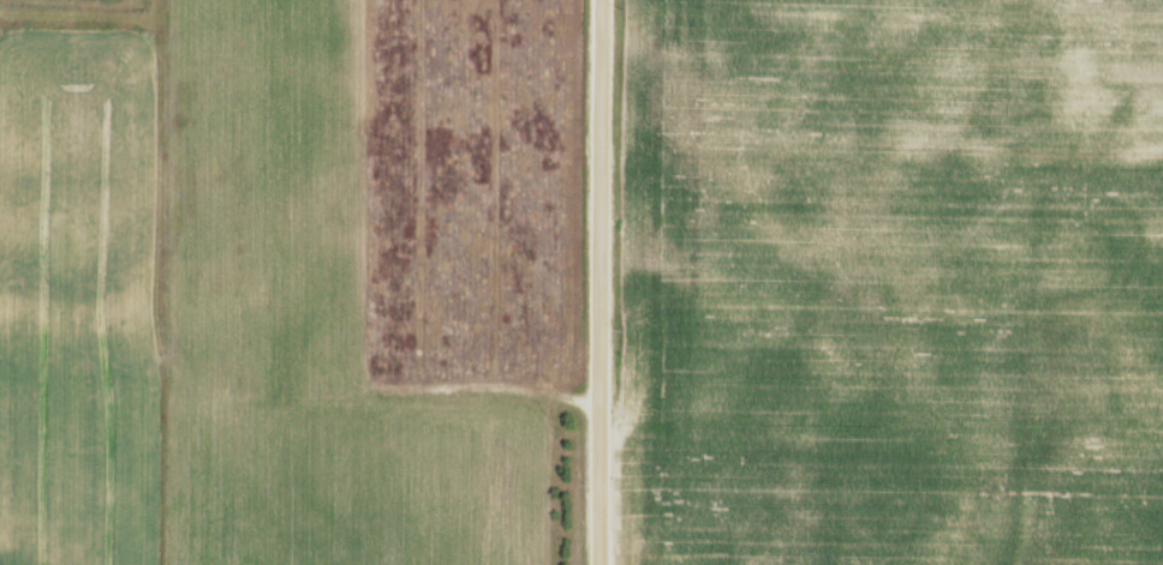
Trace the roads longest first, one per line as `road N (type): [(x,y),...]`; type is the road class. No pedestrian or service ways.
road 1 (tertiary): [(598,564),(601,0)]

